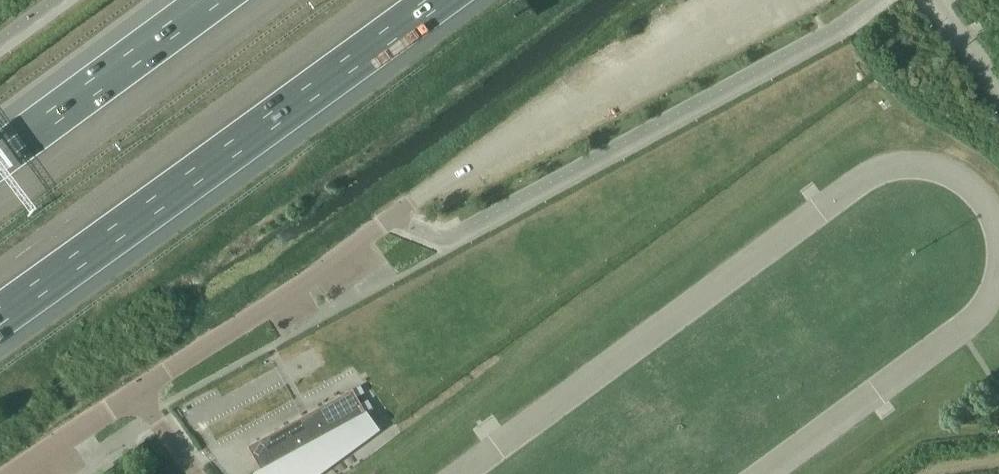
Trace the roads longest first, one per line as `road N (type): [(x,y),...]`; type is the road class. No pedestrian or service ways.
road 1 (motorway): [(0,314),(435,0)]
road 2 (motorway): [(223,0),(0,164)]

